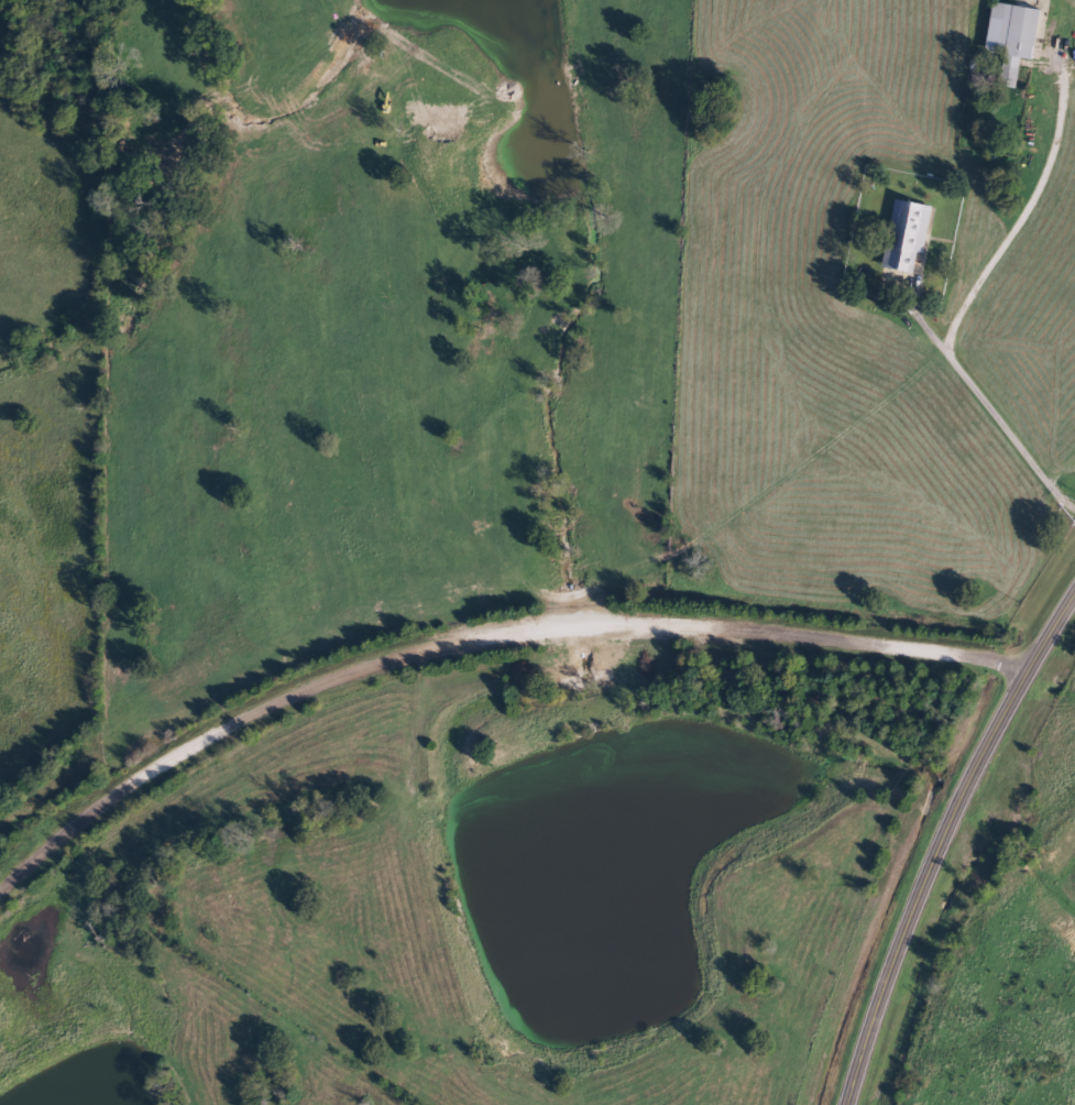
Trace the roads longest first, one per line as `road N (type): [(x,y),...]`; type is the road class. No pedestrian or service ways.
road 1 (residential): [(0,893),(294,679),(442,624),(690,608),(1040,650)]
road 2 (secondary): [(847,1104),(925,876),(1040,650),(1074,599)]

